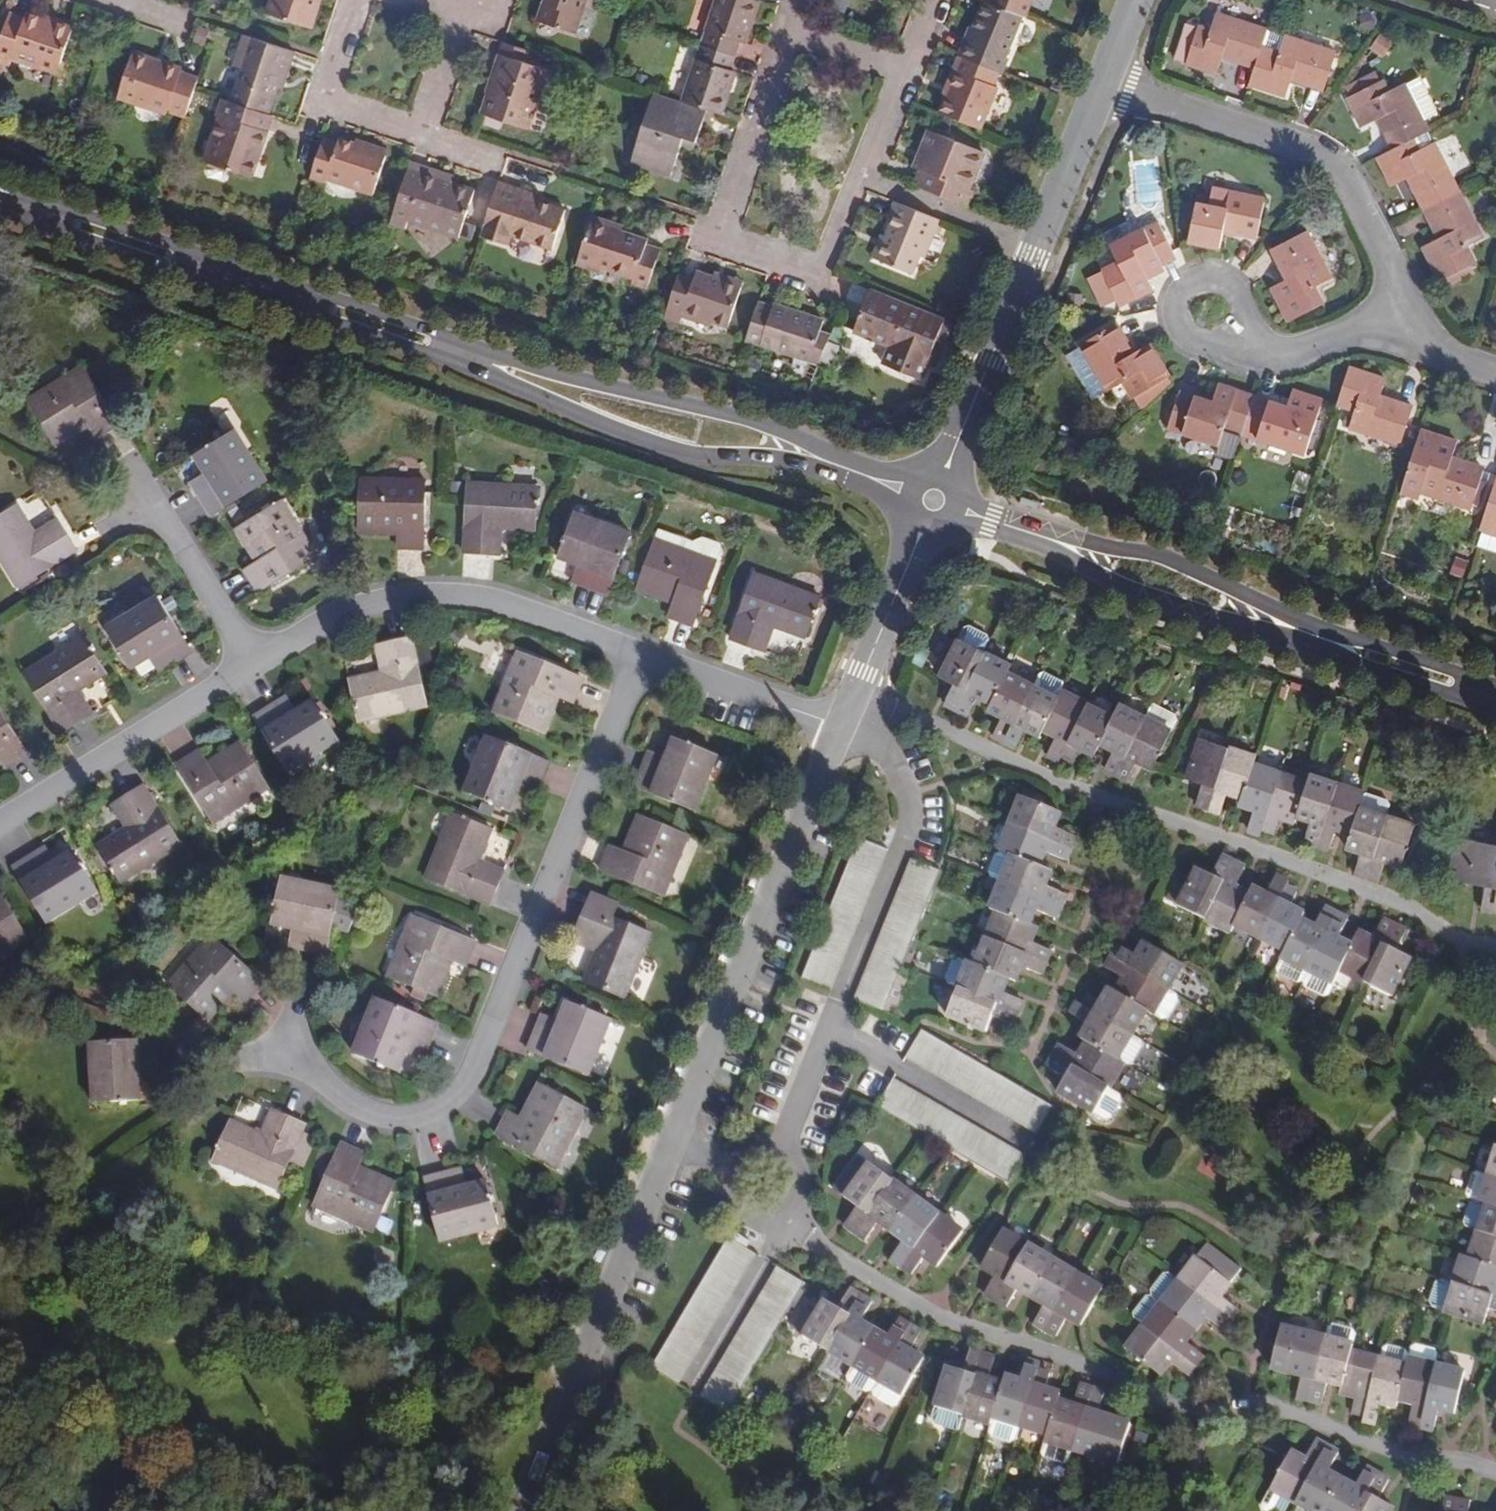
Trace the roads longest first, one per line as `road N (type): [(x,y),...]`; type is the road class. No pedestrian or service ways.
road 1 (residential): [(631,654),(452,1096),(416,1117),(375,1116),(330,1094),(295,1054)]
road 2 (residential): [(931,509),(1187,610),(1495,715)]
road 3 (residential): [(1495,685),(1336,632),(1142,553),(995,514),(939,489)]
road 4 (residential): [(470,346),(0,189)]
road 5 (residential): [(939,489),(733,417),(470,346)]
road 6 (residential): [(0,210),(465,366)]
road 7 (residential): [(465,366),(646,439),(810,464),(931,509)]
road 8 (residential): [(842,729),(666,1141)]
road 9 (residential): [(1098,84),(939,489)]
road 10 (residential): [(1098,84),(1311,156),(1340,182),(1407,310)]
road 11 (residential): [(631,654),(474,601),(406,596),(350,610),(247,663)]
road 12 (residential): [(666,1141),(555,1418),(535,1510)]
road 13 (residential): [(828,1029),(905,831),(902,798),(882,752),(842,729)]
road 14 (residential): [(820,280),(717,239),(785,31)]
road 15 (residential): [(247,663),(0,819)]
road 16 (residential): [(931,509),(842,729)]
road 17 (residential): [(1025,1143),(828,1029)]
road 18 (residential): [(764,1186),(767,1259),(692,1390)]
road 19 (residential): [(842,729),(631,654)]
road 20 (residential): [(902,72),(820,280)]
road 21 (residential): [(352,0),(320,100),(418,131)]
road 22 (residential): [(247,663),(148,504)]
road 23 (residential): [(1407,310),(1291,353),(1268,355),(1234,336)]
road 24 (residential): [(764,1186),(828,1029)]
road 25 (residential): [(1234,336),(1241,304),(1218,280),(1185,287),(1174,307),(1177,329)]
road 26 (residential): [(418,131),(458,5)]
road 27 (residential): [(785,31),(902,72)]

